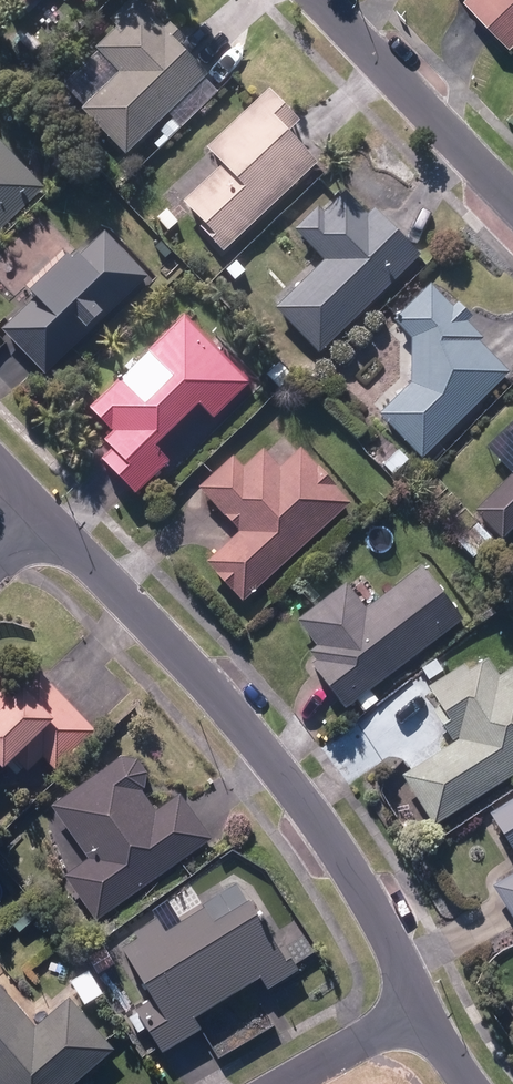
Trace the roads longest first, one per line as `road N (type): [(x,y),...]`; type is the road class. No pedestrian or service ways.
road 1 (residential): [(39,515),(205,682),(349,874),(407,999)]
road 2 (residential): [(512,204),(316,0)]
road 3 (residential): [(271,1083),(407,999)]

